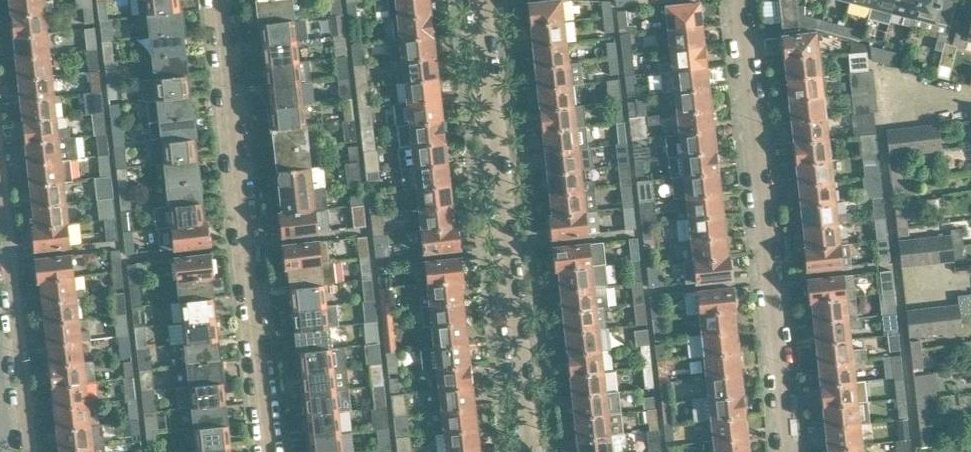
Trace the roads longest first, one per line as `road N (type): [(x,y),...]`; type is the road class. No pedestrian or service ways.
road 1 (residential): [(270,451),(218,0)]
road 2 (residential): [(531,451),(479,0)]
road 3 (residential): [(789,451),(739,0)]

